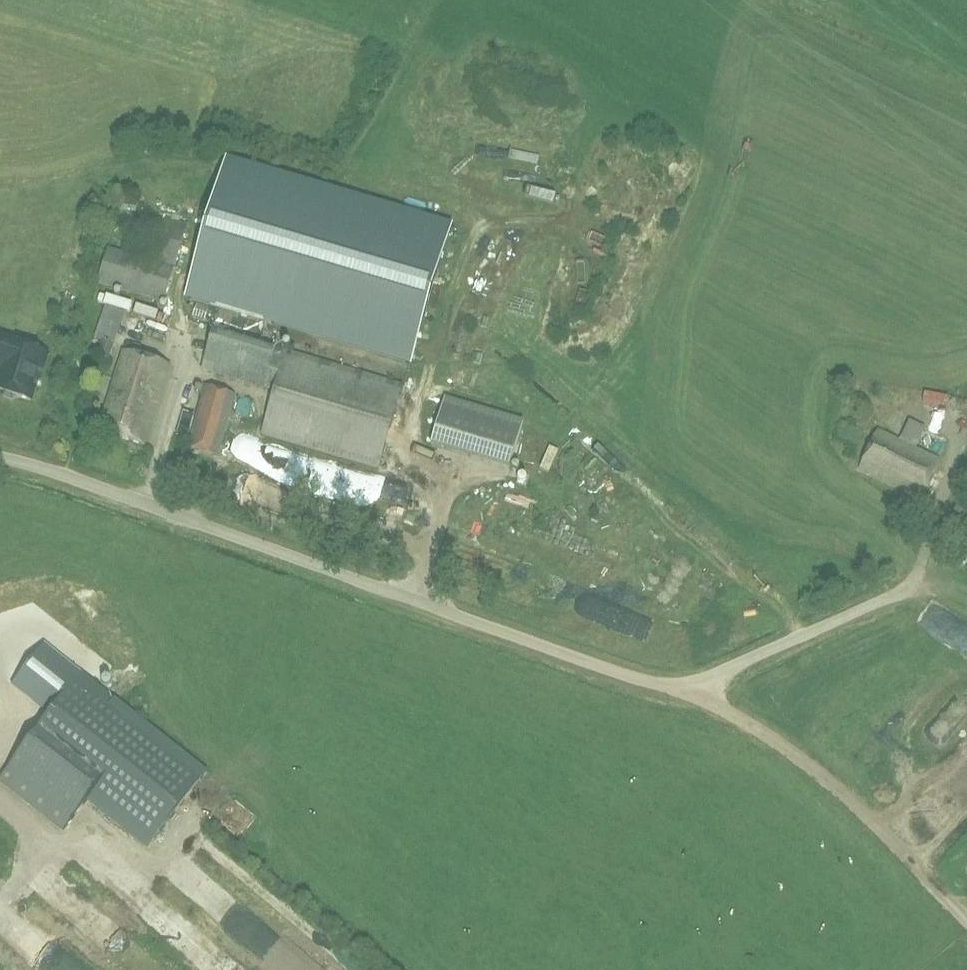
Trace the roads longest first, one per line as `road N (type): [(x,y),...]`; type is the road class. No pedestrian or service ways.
road 1 (unclassified): [(918,571),(885,599),(684,690),(0,457)]
road 2 (track): [(966,925),(826,781),(752,727),(684,690),(683,658)]
road 3 (track): [(211,826),(393,969)]

